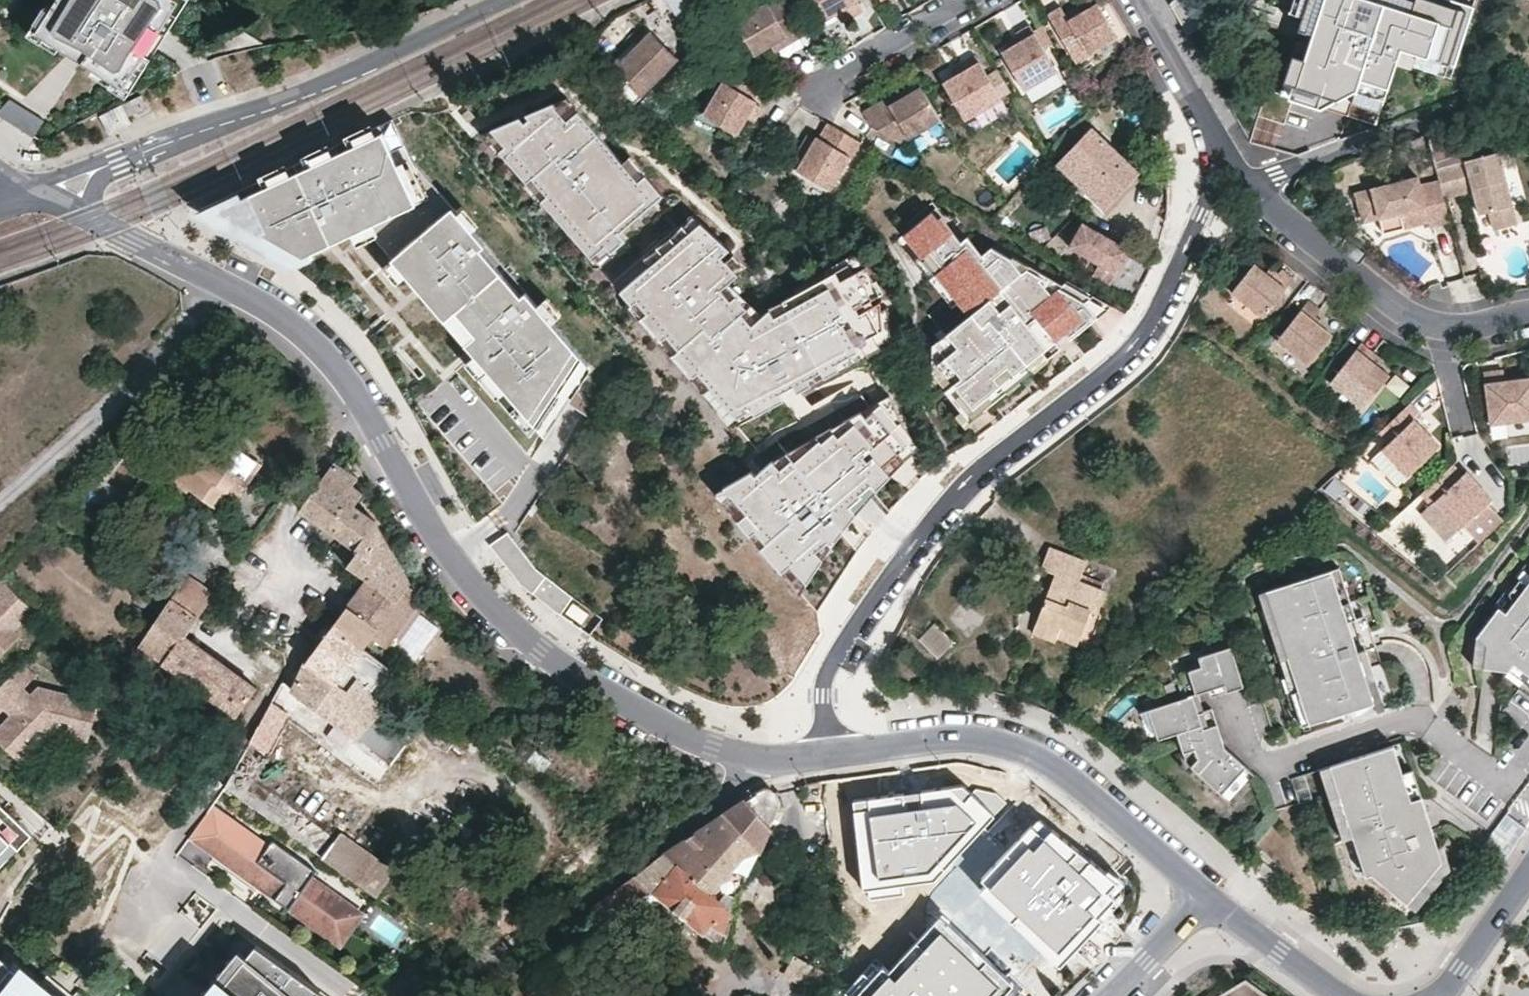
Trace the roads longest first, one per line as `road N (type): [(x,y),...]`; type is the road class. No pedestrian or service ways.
road 1 (residential): [(90,216),(253,306),(314,357),(472,624),(539,676),(678,752),(742,766)]
road 2 (residential): [(839,753),(828,683),(936,504),(1153,320),(1187,275),(1203,176)]
road 3 (residential): [(839,753),(968,739),(1012,748),(1088,790),(1208,899)]
road 4 (residential): [(497,0),(289,102),(119,160)]
road 5 (residential): [(742,766),(734,788),(447,995)]
road 6 (residential): [(1240,187),(1397,309),(1462,326),(1528,315)]
road 7 (residential): [(1240,187),(1407,124),(1528,98)]
road 8 (residential): [(1132,0),(1197,124),(1203,176)]
road 9 (residential): [(820,82),(964,0)]
road 10 (residential): [(1208,899),(1341,995)]
road 11 (residential): [(1437,995),(1528,870)]
road 12 (residential): [(1110,995),(1208,899)]

